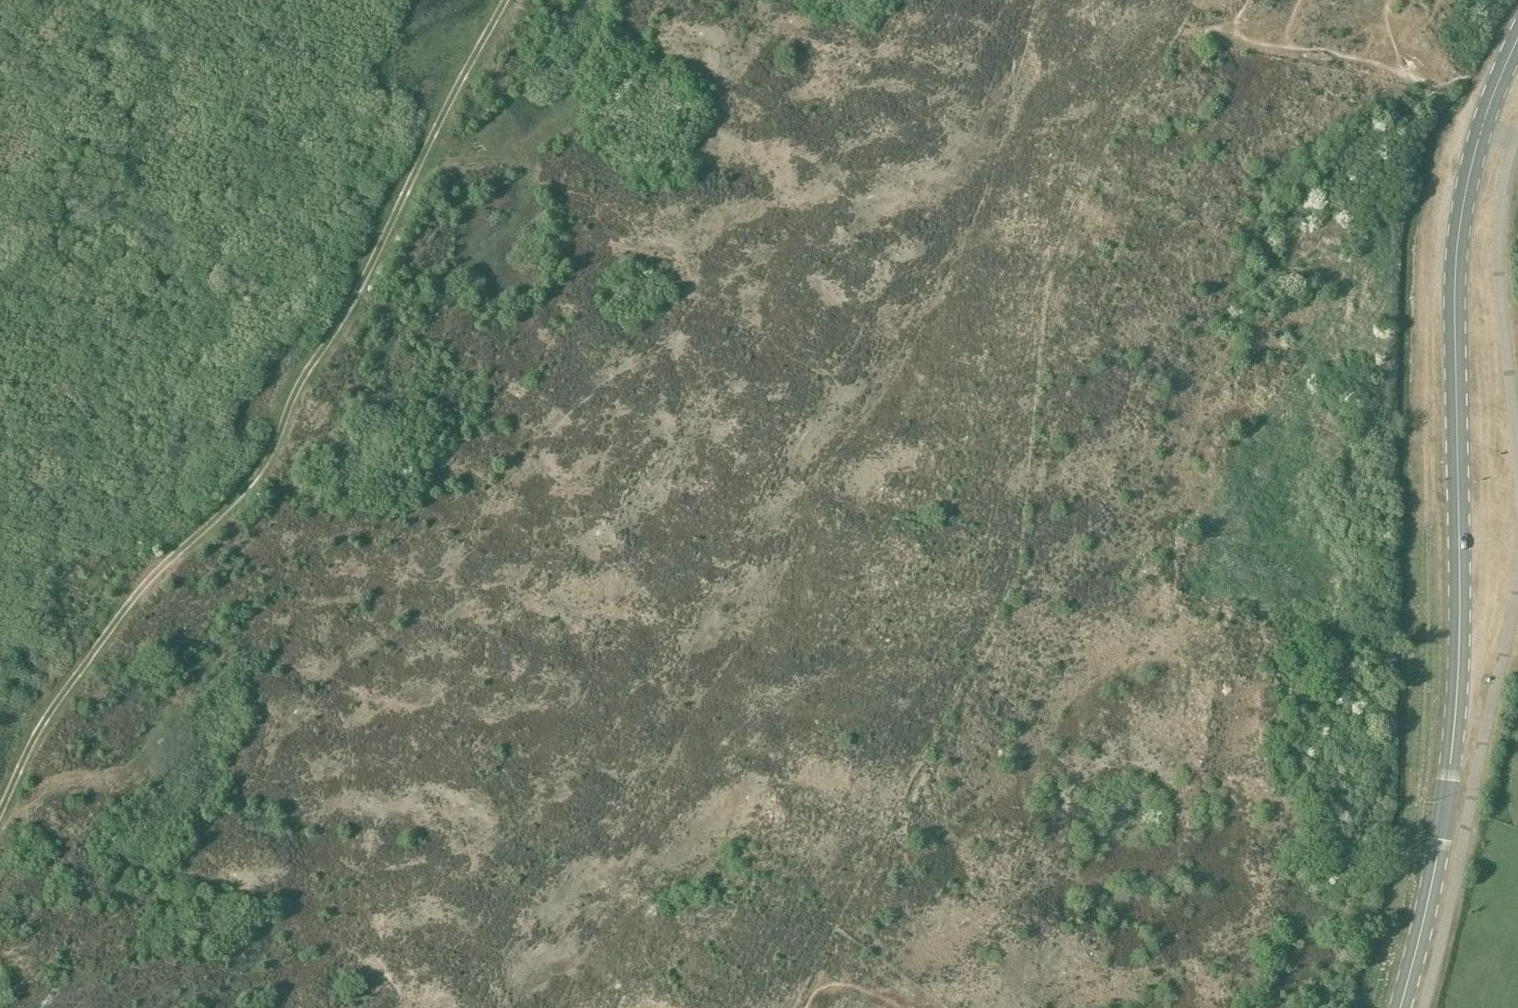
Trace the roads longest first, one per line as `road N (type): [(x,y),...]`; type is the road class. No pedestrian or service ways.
road 1 (secondary): [(1400,1007),(1439,841),(1459,702),(1458,257),(1466,190),(1517,47)]
road 2 (track): [(508,0),(361,297),(308,370),(263,466),(167,561),(60,698),(0,802)]

